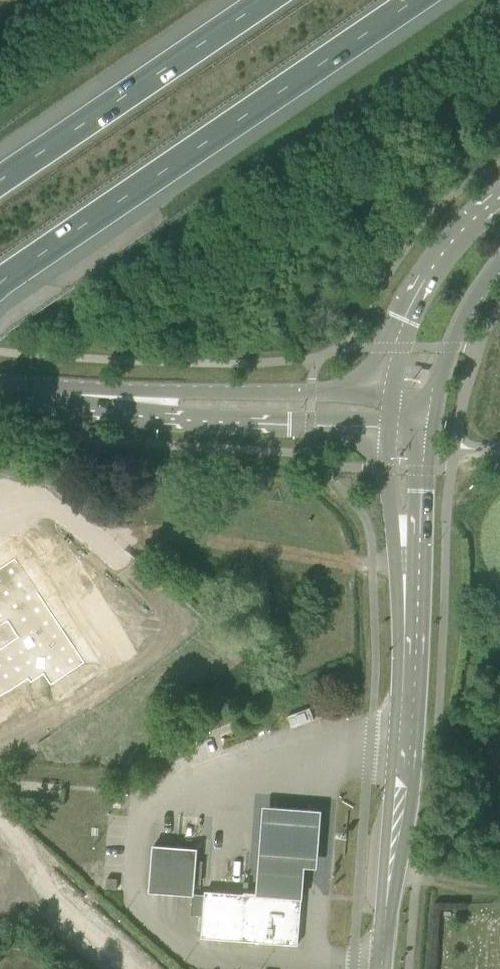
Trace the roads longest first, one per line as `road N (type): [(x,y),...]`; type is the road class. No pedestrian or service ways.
road 1 (motorway): [(0,281),(417,0)]
road 2 (secondary): [(380,968),(409,622)]
road 3 (motorway): [(266,0),(0,180)]
road 4 (secondary): [(70,395),(146,416),(387,427)]
road 5 (secondary): [(390,394),(70,395)]
road 6 (secondary): [(499,205),(460,240),(425,291),(390,394)]
road 7 (secondary): [(409,622),(434,416)]
road 8 (secondary): [(387,427),(395,568),(409,622)]
road 9 (secondary): [(434,416),(458,326),(499,260)]

